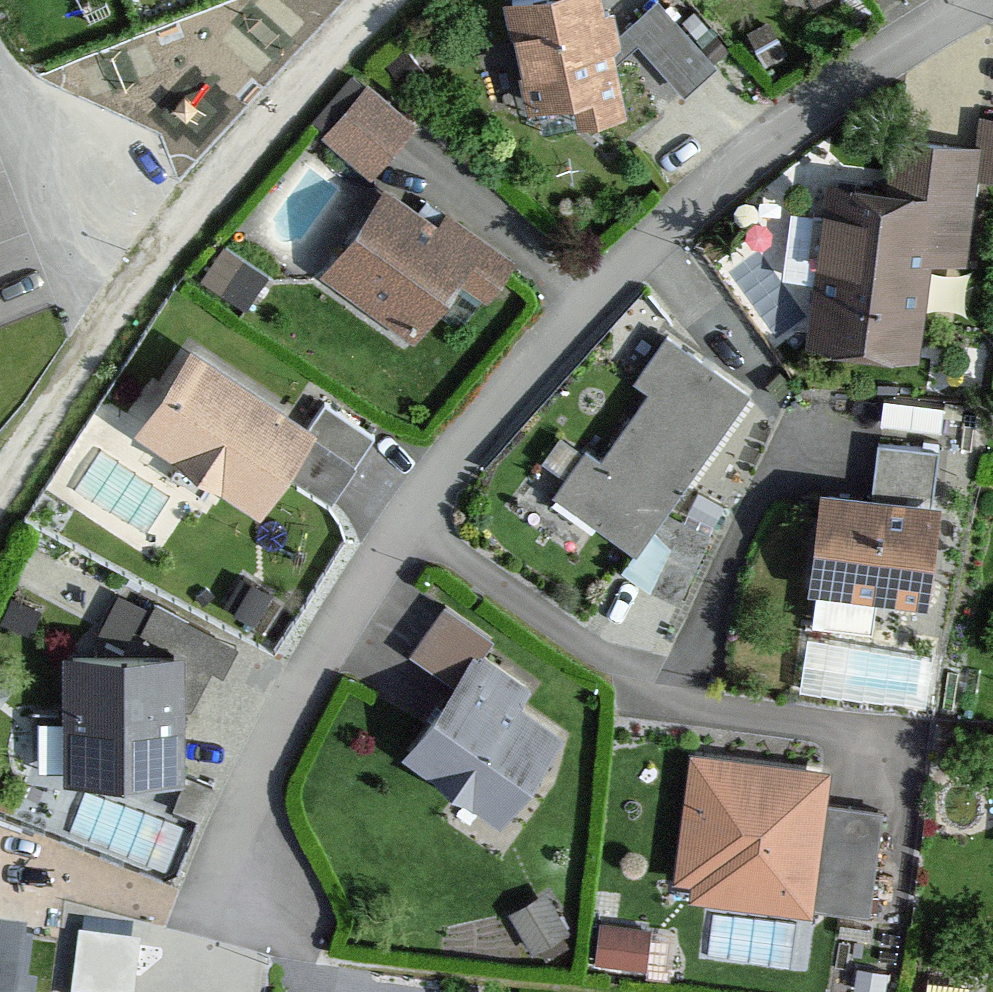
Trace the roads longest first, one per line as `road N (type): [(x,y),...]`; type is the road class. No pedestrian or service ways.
road 1 (residential): [(222,878),(372,576),(553,330),(801,109),(974,0)]
road 2 (residential): [(0,93),(96,352)]

